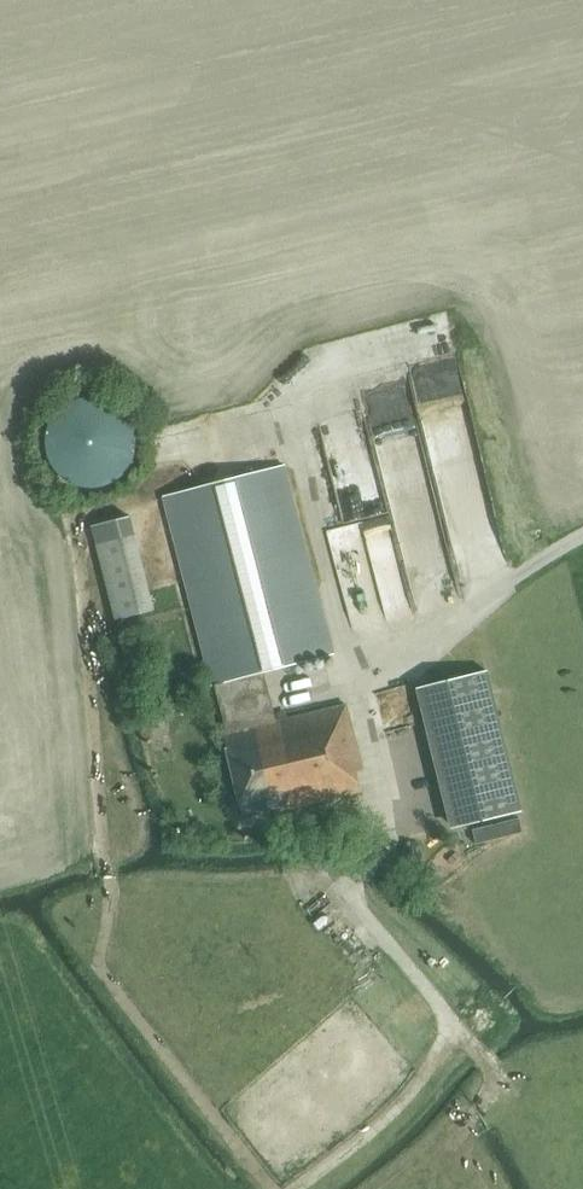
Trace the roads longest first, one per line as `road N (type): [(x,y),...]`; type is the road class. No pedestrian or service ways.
road 1 (track): [(146,504),(75,522),(111,883),(99,960),(272,1188)]
road 2 (track): [(294,1188),(399,1106),(454,1028)]
road 3 (track): [(454,1028),(346,898),(371,848)]
road 4 (track): [(454,1028),(499,1080),(452,1146)]

